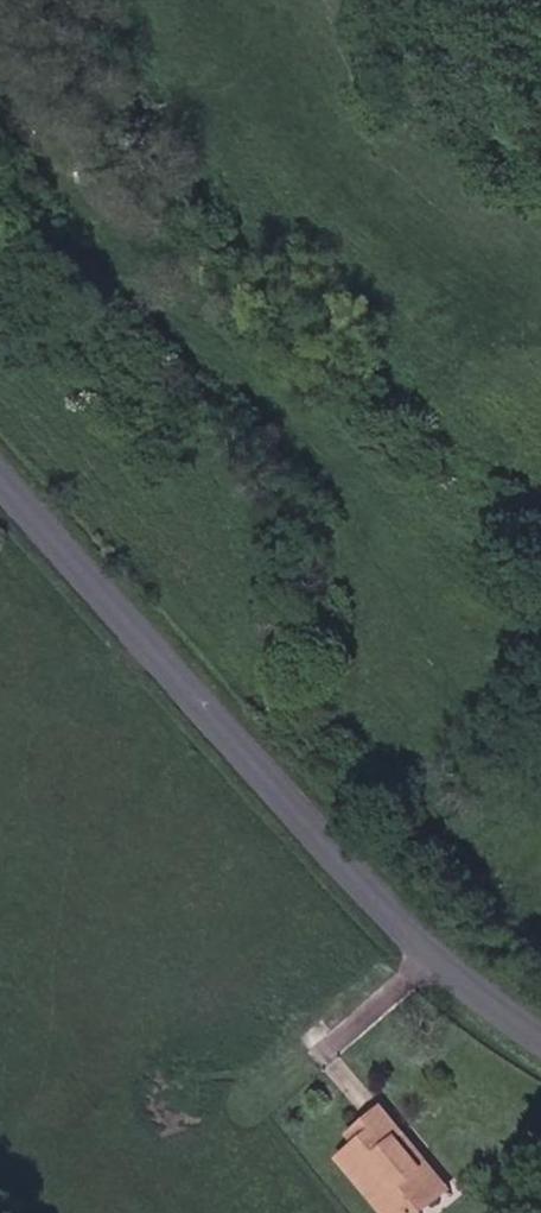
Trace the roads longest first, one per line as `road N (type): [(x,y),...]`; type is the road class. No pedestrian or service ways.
road 1 (tertiary): [(0,473),(357,879),(540,1033)]

